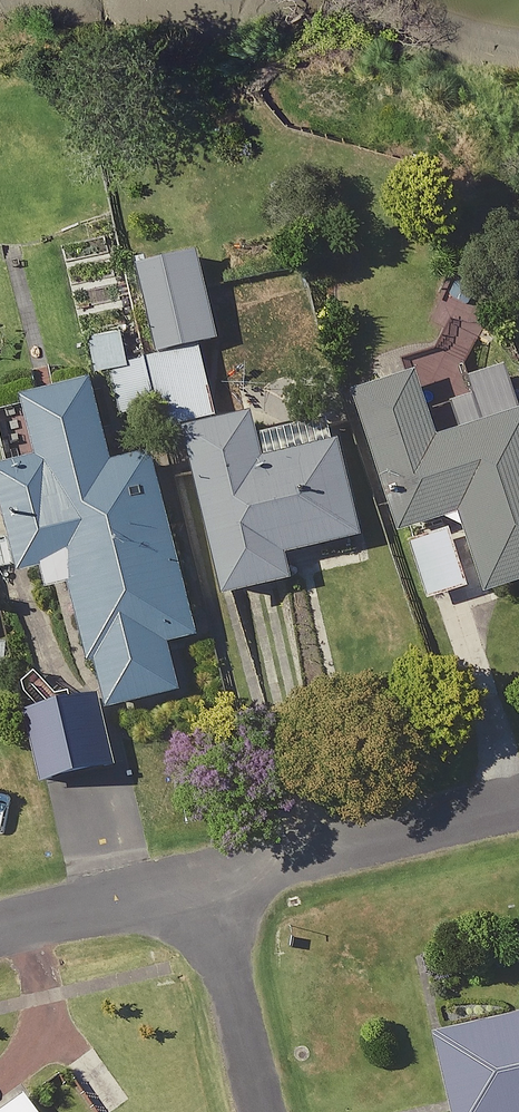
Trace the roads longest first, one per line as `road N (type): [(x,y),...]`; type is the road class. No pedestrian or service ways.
road 1 (residential): [(518,808),(207,890)]
road 2 (residential): [(260,1111),(207,890)]
road 3 (residential): [(207,890),(0,940)]

